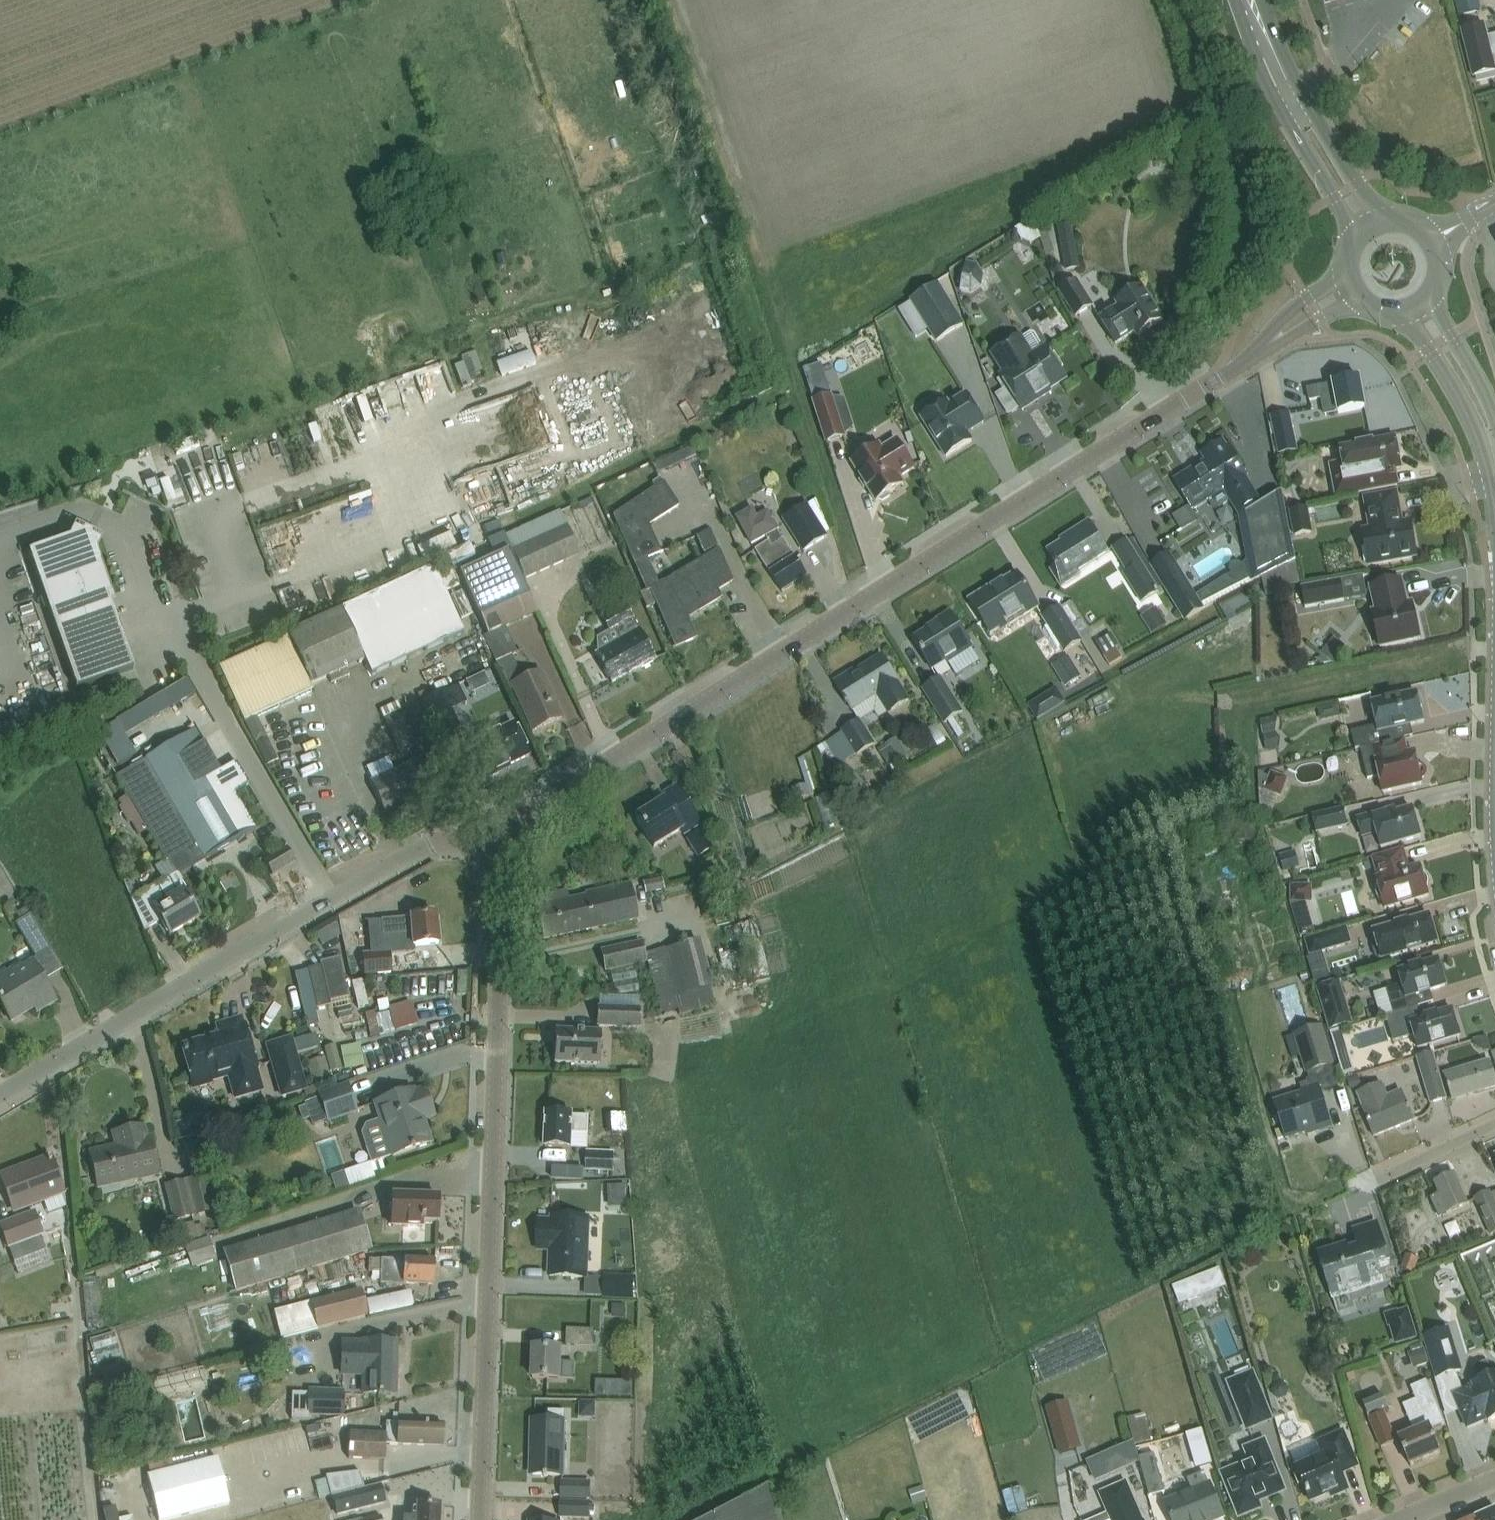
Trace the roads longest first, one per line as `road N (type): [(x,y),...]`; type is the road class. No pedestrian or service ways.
road 1 (tertiary): [(497,848),(551,797),(1272,341)]
road 2 (tertiary): [(480,1519),(497,848)]
road 3 (unclassified): [(0,1096),(423,848),(497,848)]
road 4 (tertiary): [(1404,311),(1494,482)]
road 5 (tertiary): [(1292,103),(1297,139),(1355,238)]
road 6 (tertiary): [(1379,222),(1320,124),(1292,103)]
road 7 (tertiary): [(1494,424),(1428,295)]
road 8 (residential): [(1372,1174),(1494,1116)]

